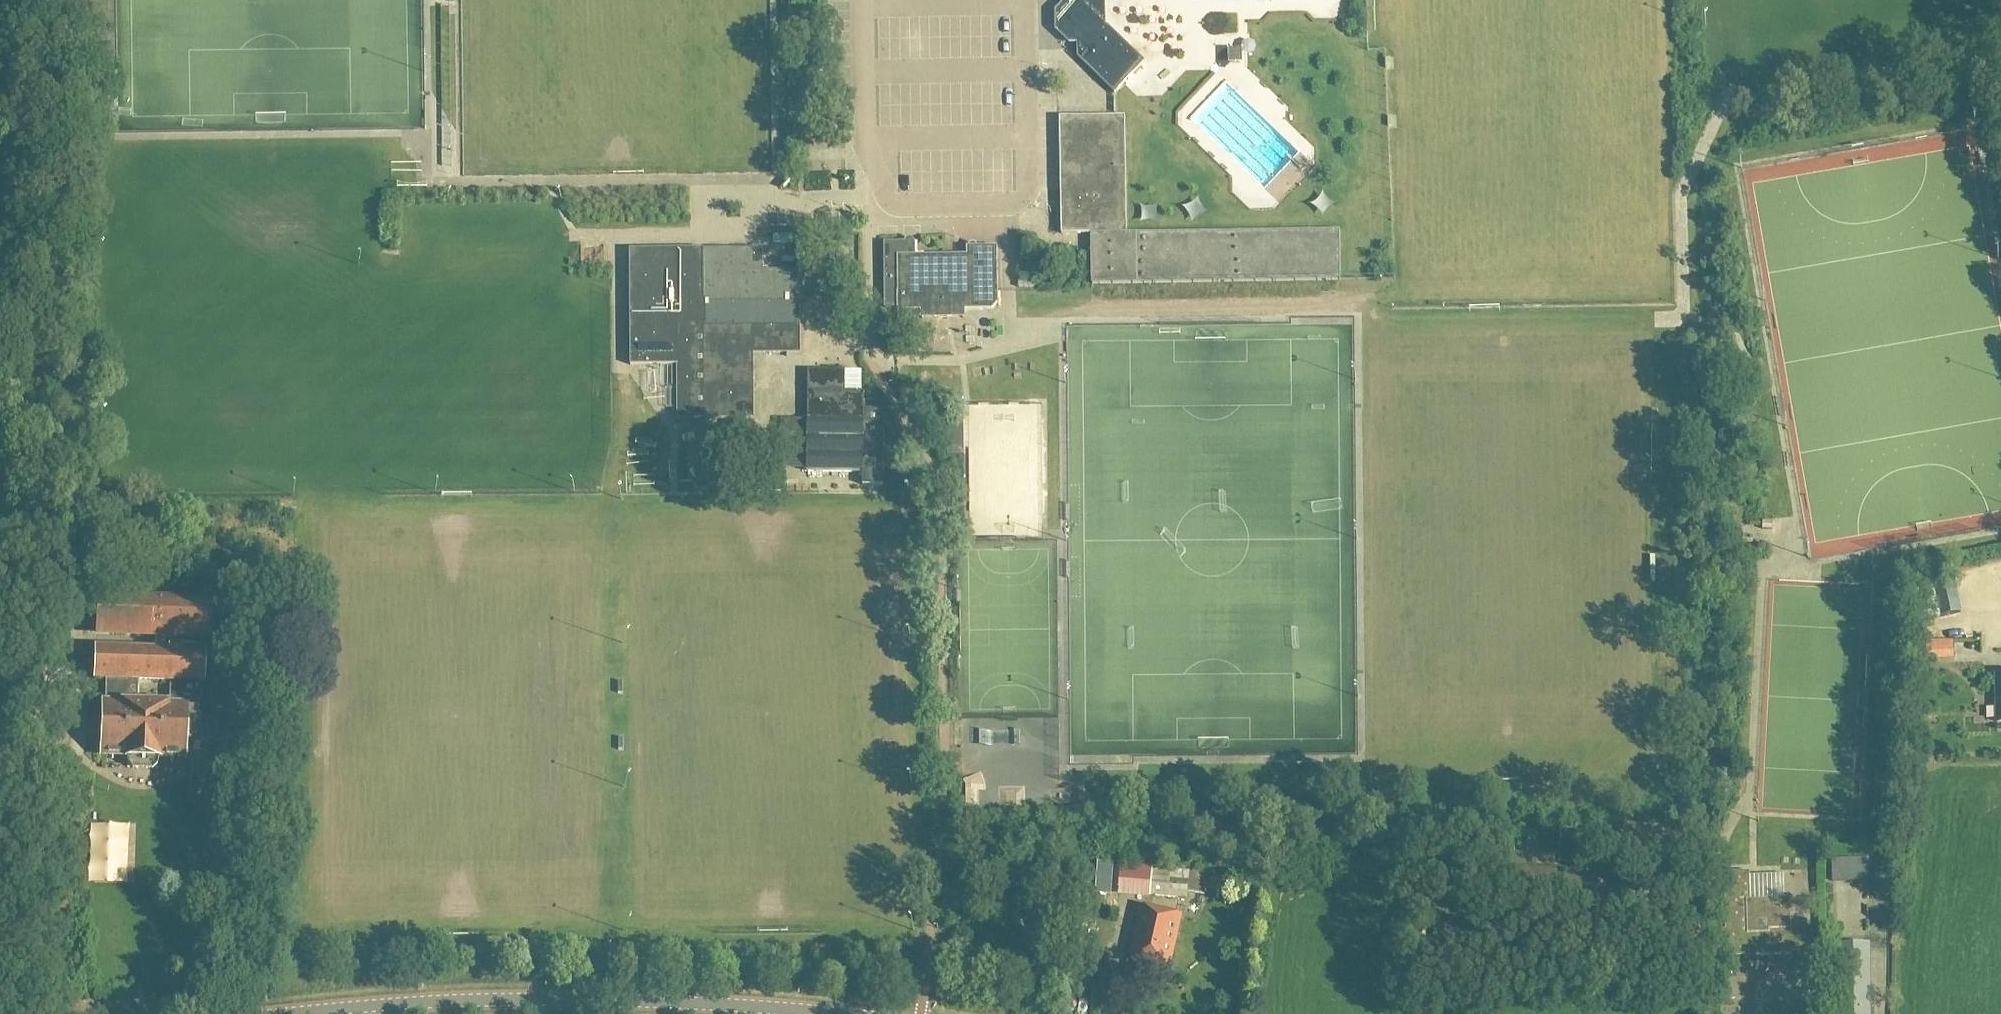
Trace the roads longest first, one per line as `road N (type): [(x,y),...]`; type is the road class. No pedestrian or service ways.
road 1 (tertiary): [(847,1013),(563,999),(278,1013)]
road 2 (track): [(64,0),(72,431)]

